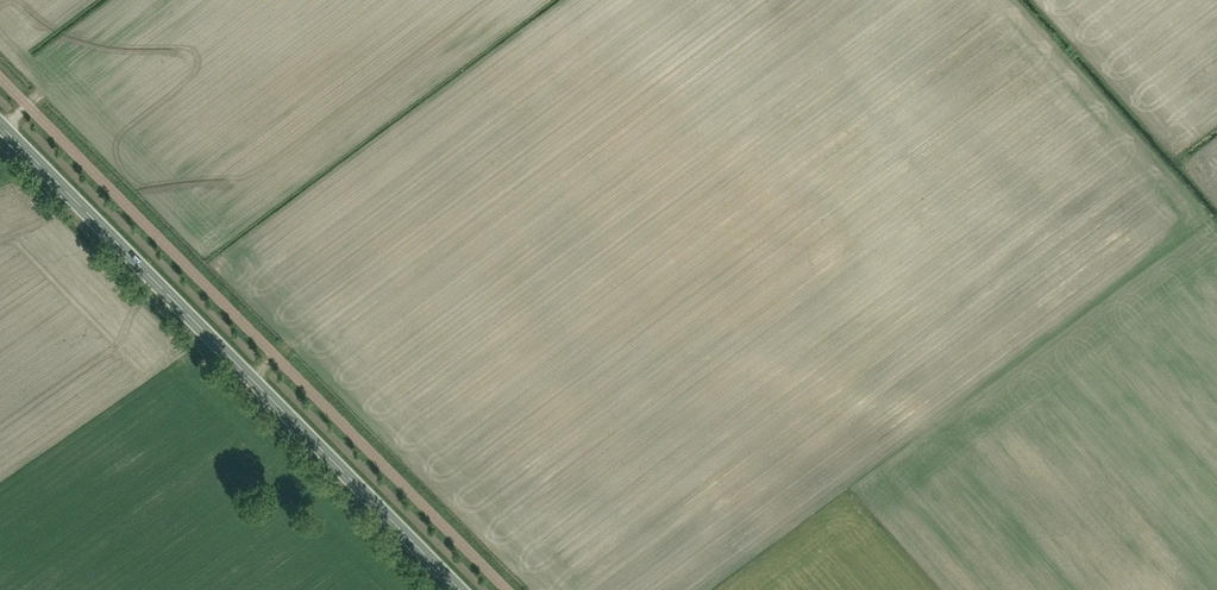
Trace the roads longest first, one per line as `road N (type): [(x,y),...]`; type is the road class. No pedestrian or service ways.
road 1 (secondary): [(459,589),(0,124)]

